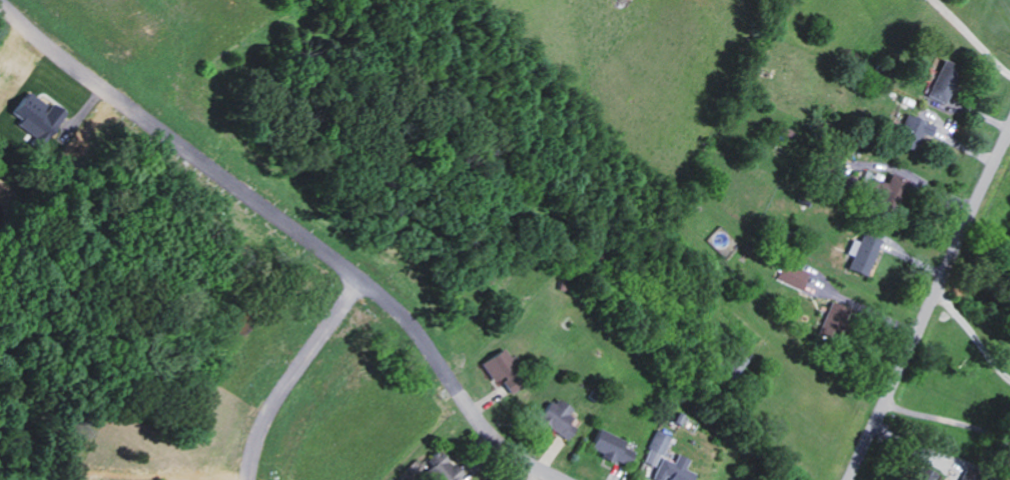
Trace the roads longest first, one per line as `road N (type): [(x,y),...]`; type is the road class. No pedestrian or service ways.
road 1 (residential): [(849,479),(1009,128)]
road 2 (residential): [(559,479),(499,443),(460,394)]

